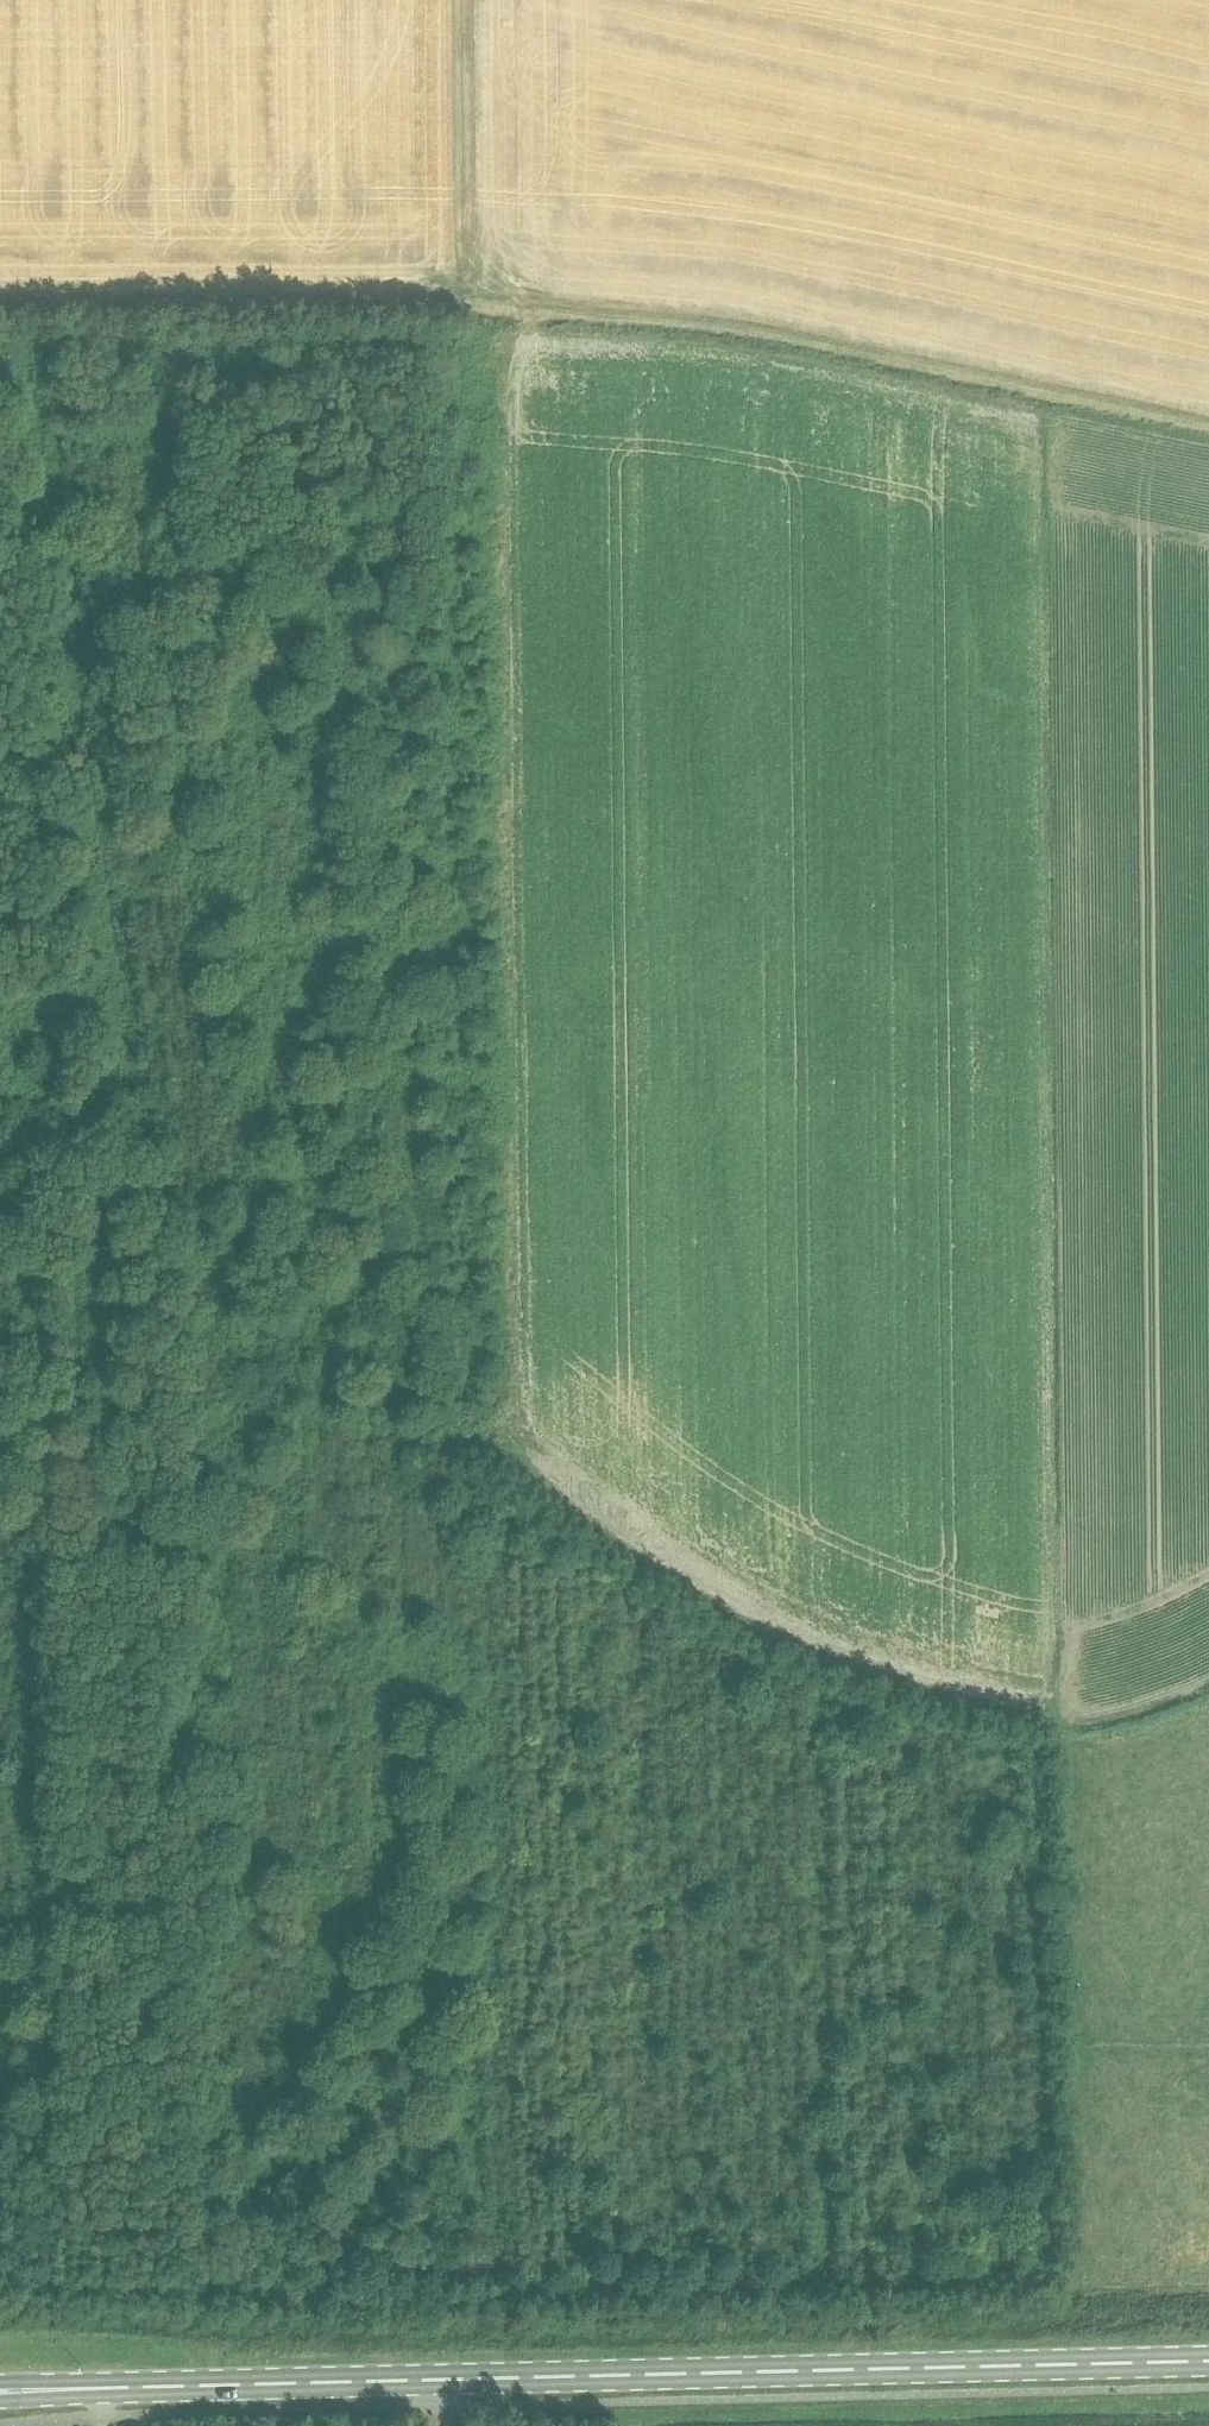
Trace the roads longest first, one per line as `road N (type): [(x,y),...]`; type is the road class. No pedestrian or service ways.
road 1 (primary): [(0,2391),(1208,2360)]

